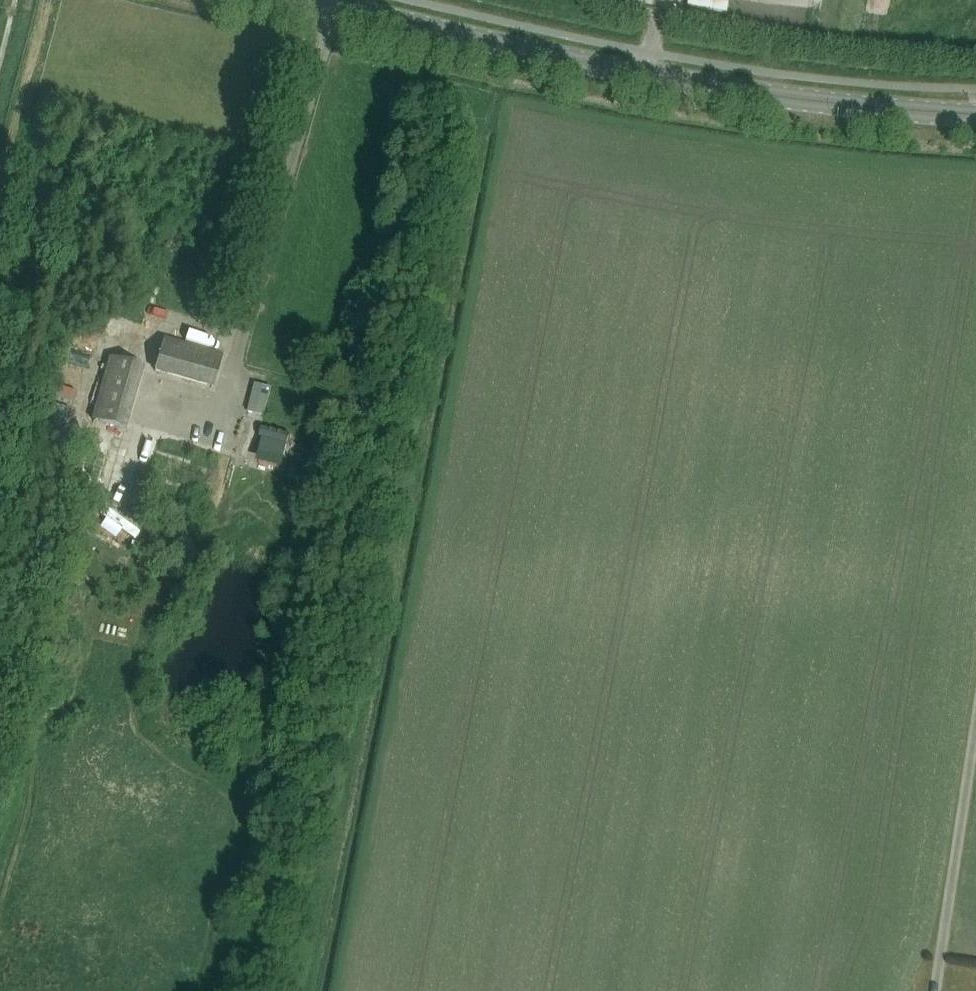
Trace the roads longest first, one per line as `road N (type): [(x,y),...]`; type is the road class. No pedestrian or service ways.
road 1 (secondary): [(975,118),(600,68),(323,0)]

